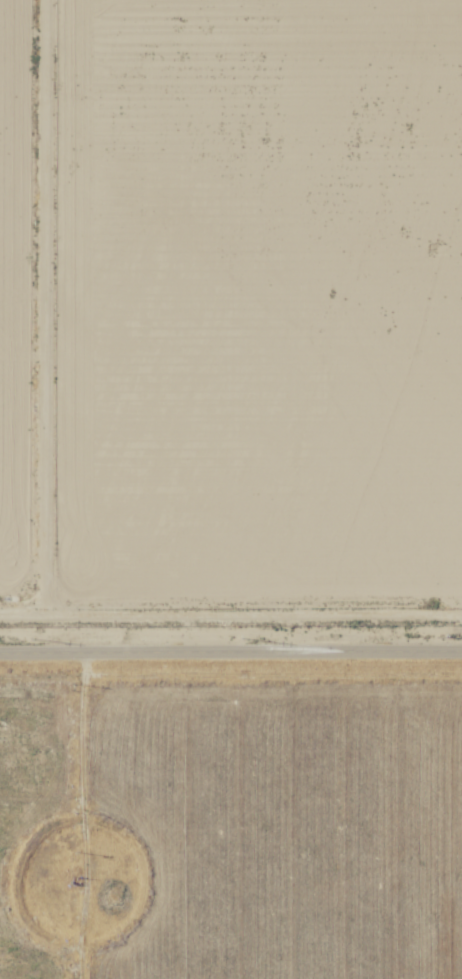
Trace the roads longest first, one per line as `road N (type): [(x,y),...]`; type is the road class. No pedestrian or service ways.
road 1 (tertiary): [(0,654),(461,651)]

